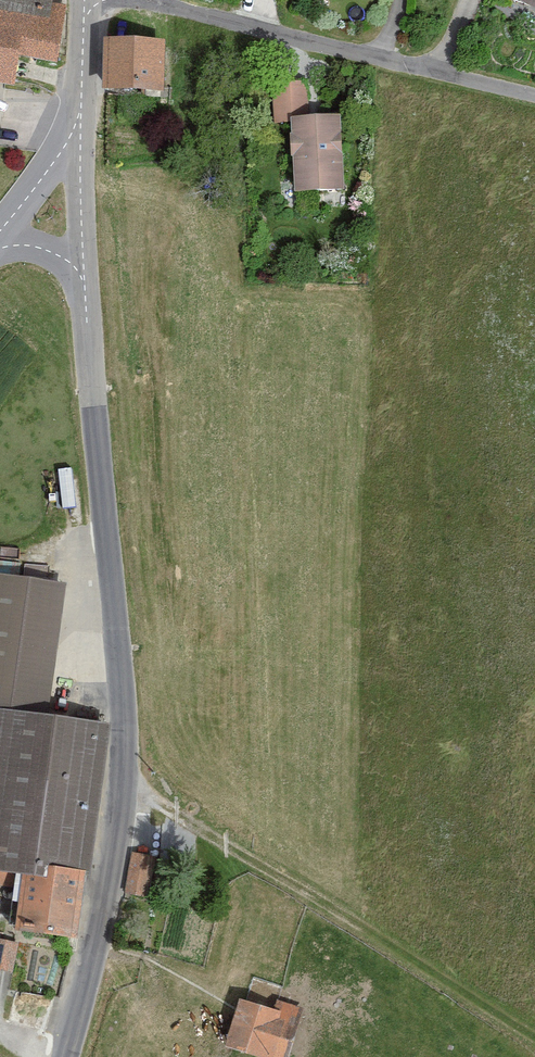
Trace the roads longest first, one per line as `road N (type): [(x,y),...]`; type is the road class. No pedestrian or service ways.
road 1 (tertiary): [(65,1056),(103,934),(121,697),(85,275)]
road 2 (residential): [(136,0),(534,92)]
road 3 (tertiary): [(85,275),(81,108)]
road 4 (tertiary): [(0,228),(81,108)]

